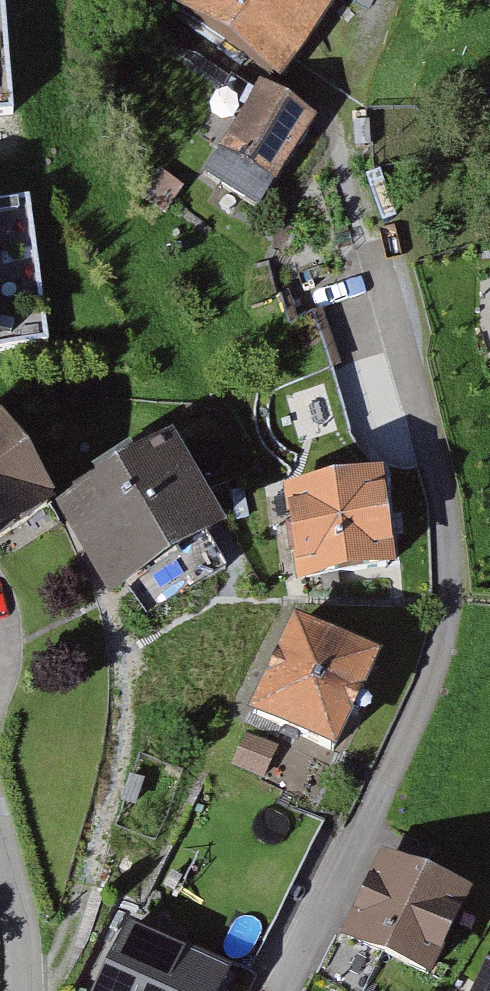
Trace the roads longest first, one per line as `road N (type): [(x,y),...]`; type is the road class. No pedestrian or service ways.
road 1 (residential): [(283,990),(425,694),(449,601),(434,456),(342,138)]
road 2 (residential): [(26,990),(19,876),(0,816)]

